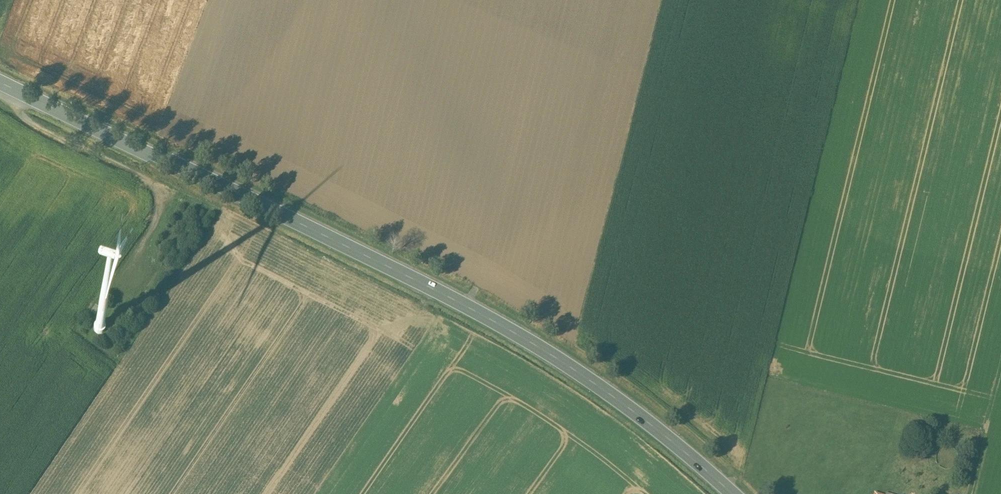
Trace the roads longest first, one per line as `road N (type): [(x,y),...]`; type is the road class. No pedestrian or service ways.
road 1 (secondary): [(731,493),(647,423),(522,338),(0,81)]

